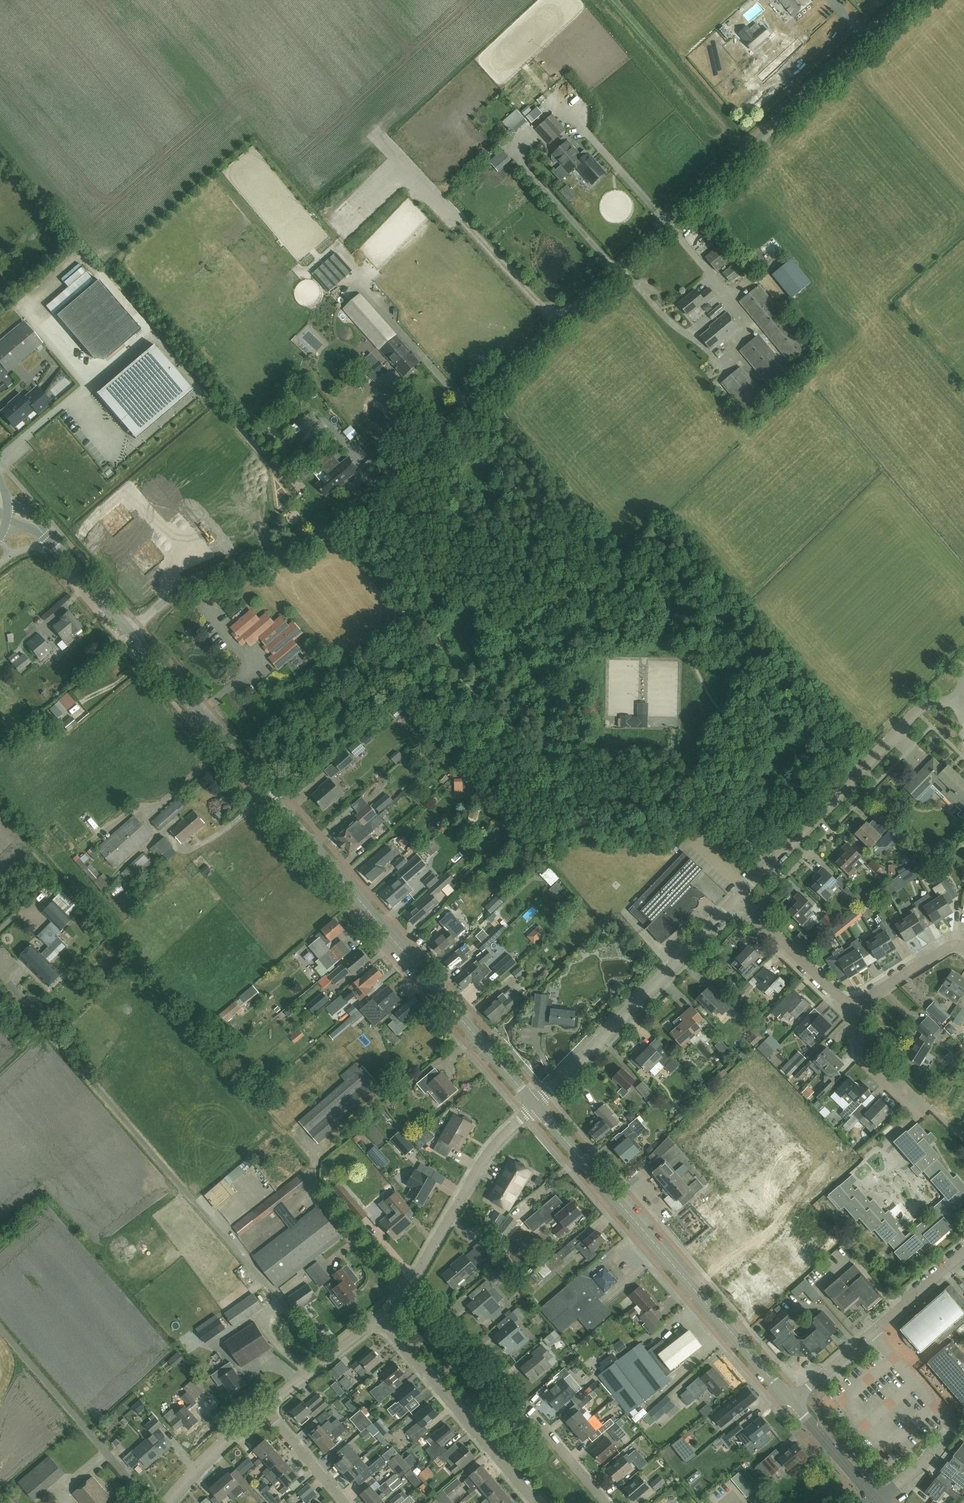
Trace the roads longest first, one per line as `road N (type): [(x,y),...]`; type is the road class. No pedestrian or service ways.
road 1 (unclassified): [(129,631),(177,591),(290,552),(347,518),(906,0)]
road 2 (tertiary): [(536,1105),(129,631)]
road 3 (tertiary): [(794,1403),(536,1105)]
road 4 (unclassified): [(736,898),(925,707),(963,702)]
road 5 (unclassified): [(536,1105),(736,898)]
road 6 (unclassified): [(379,1319),(489,1150),(536,1105)]
road 7 (residential): [(871,1332),(953,1429),(878,1502)]
road 8 (tertiary): [(129,631),(39,529),(1,514)]
road 9 (residential): [(490,1448),(379,1319)]
road 10 (residential): [(606,1502),(536,1420),(490,1448)]
road 11 (residential): [(854,1004),(736,898)]
road 12 (unclassified): [(263,1408),(379,1319)]
road 13 (residential): [(921,1114),(862,1060),(854,1004)]
road 14 (unclassified): [(165,1502),(263,1408)]
road 15 (tertiary): [(878,1502),(794,1403)]
road 16 (residential): [(348,1502),(263,1408)]
road 17 (residential): [(963,951),(946,950),(854,1004)]
road 18 (residential): [(871,1332),(963,1253)]

